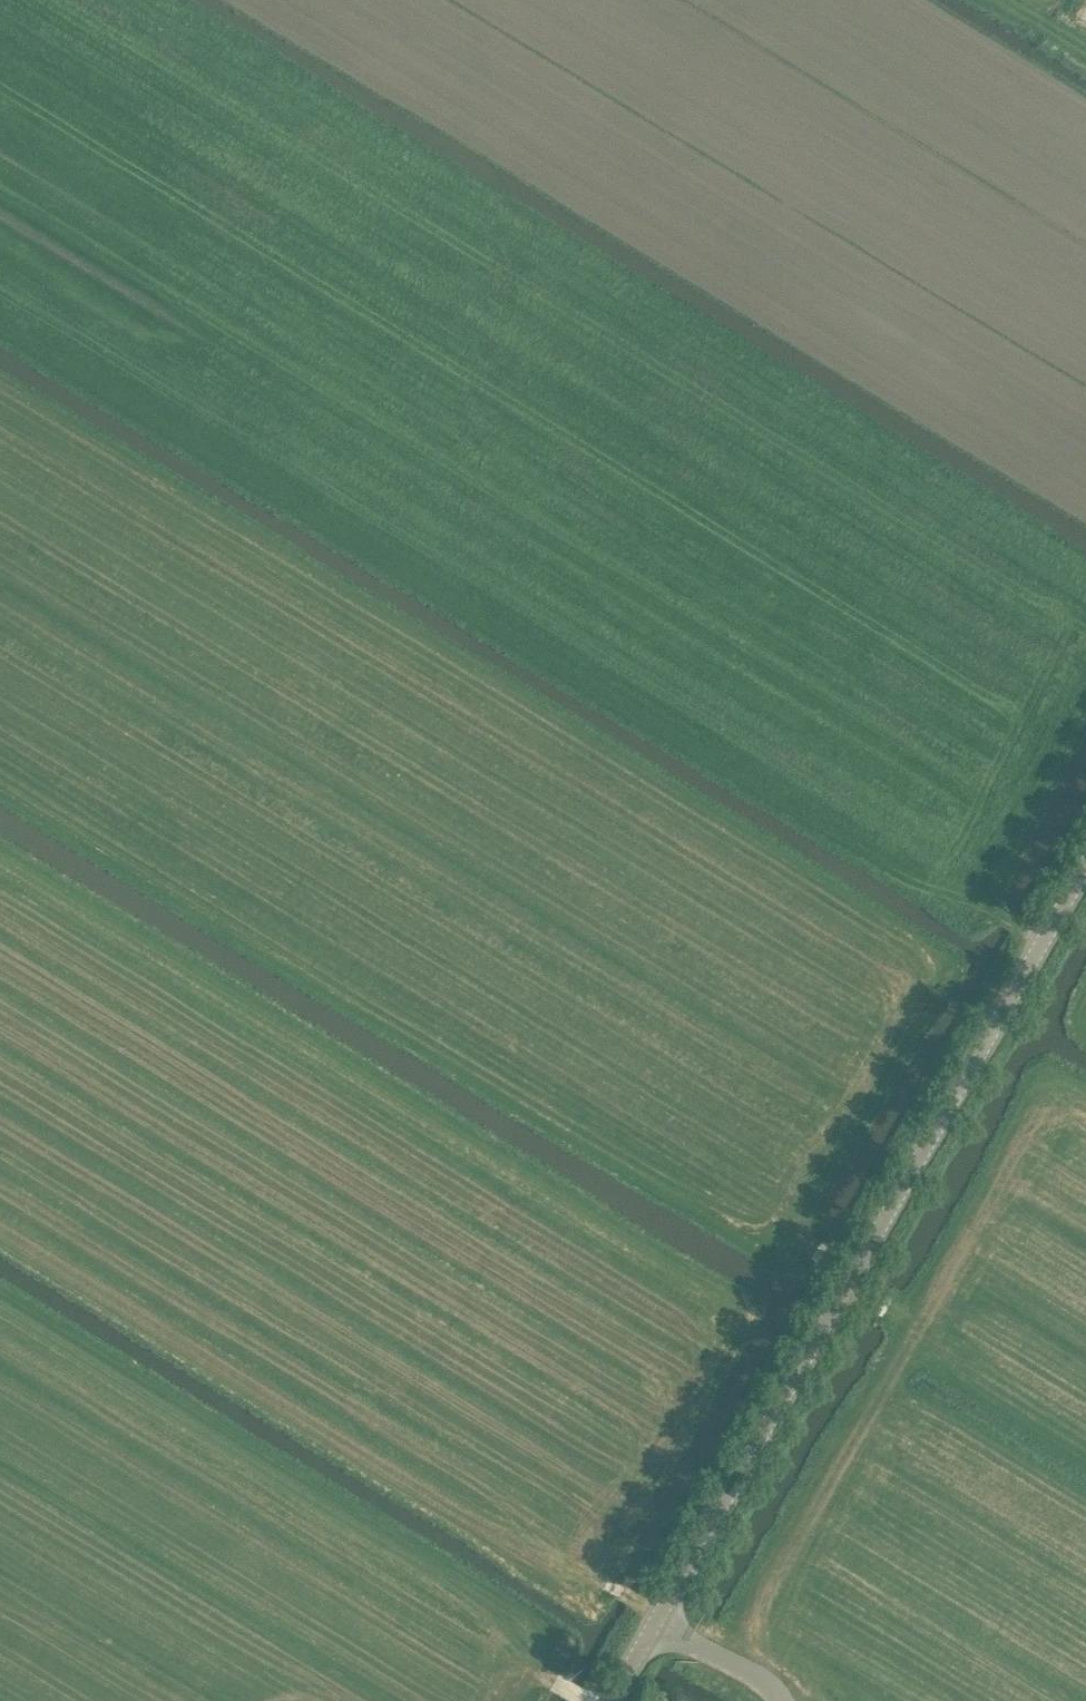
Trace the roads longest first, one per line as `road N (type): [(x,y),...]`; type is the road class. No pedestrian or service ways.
road 1 (tertiary): [(615,1700),(1085,865)]

